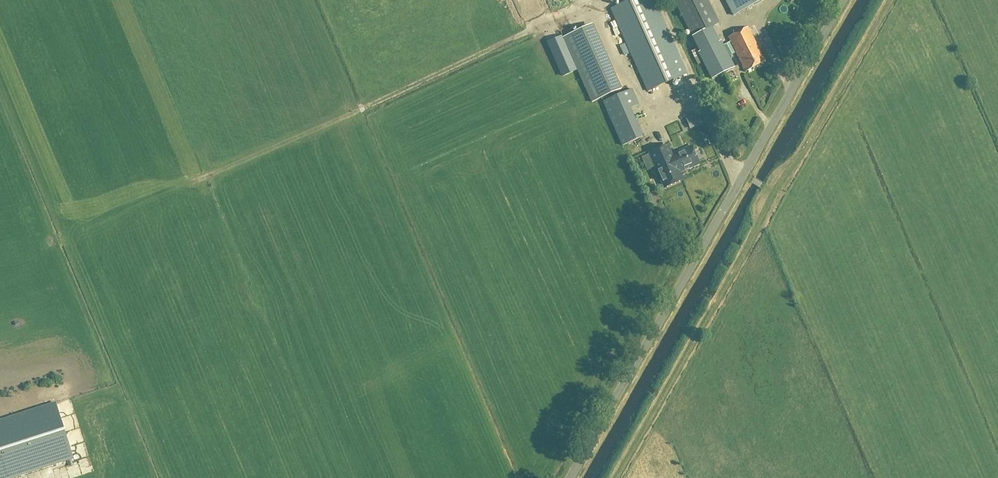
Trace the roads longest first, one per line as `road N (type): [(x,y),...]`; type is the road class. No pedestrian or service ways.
road 1 (unclassified): [(571,477),(845,0)]
road 2 (track): [(613,477),(775,191)]
road 3 (track): [(775,191),(888,0)]

